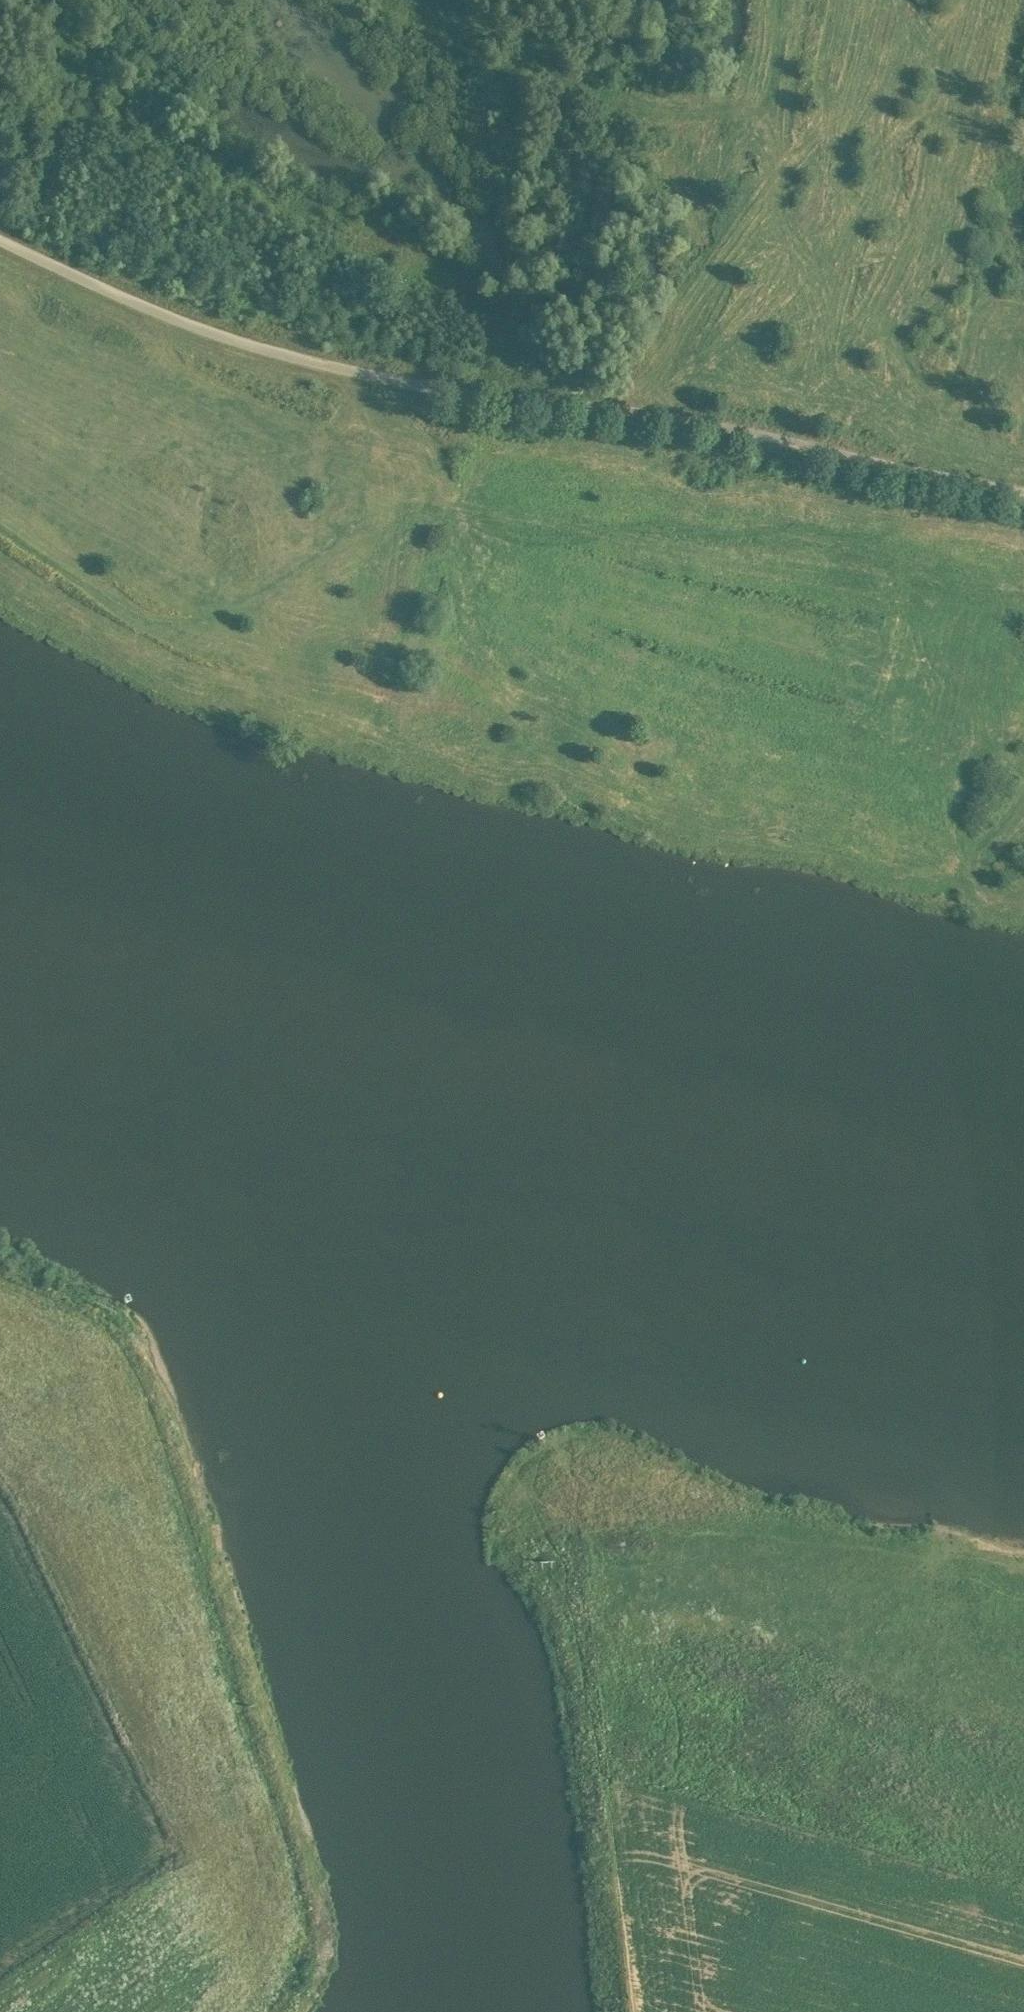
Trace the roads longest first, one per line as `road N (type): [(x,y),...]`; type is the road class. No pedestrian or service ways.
road 1 (unclassified): [(0,233),(212,330),(352,369),(422,385),(624,408),(1023,490)]

